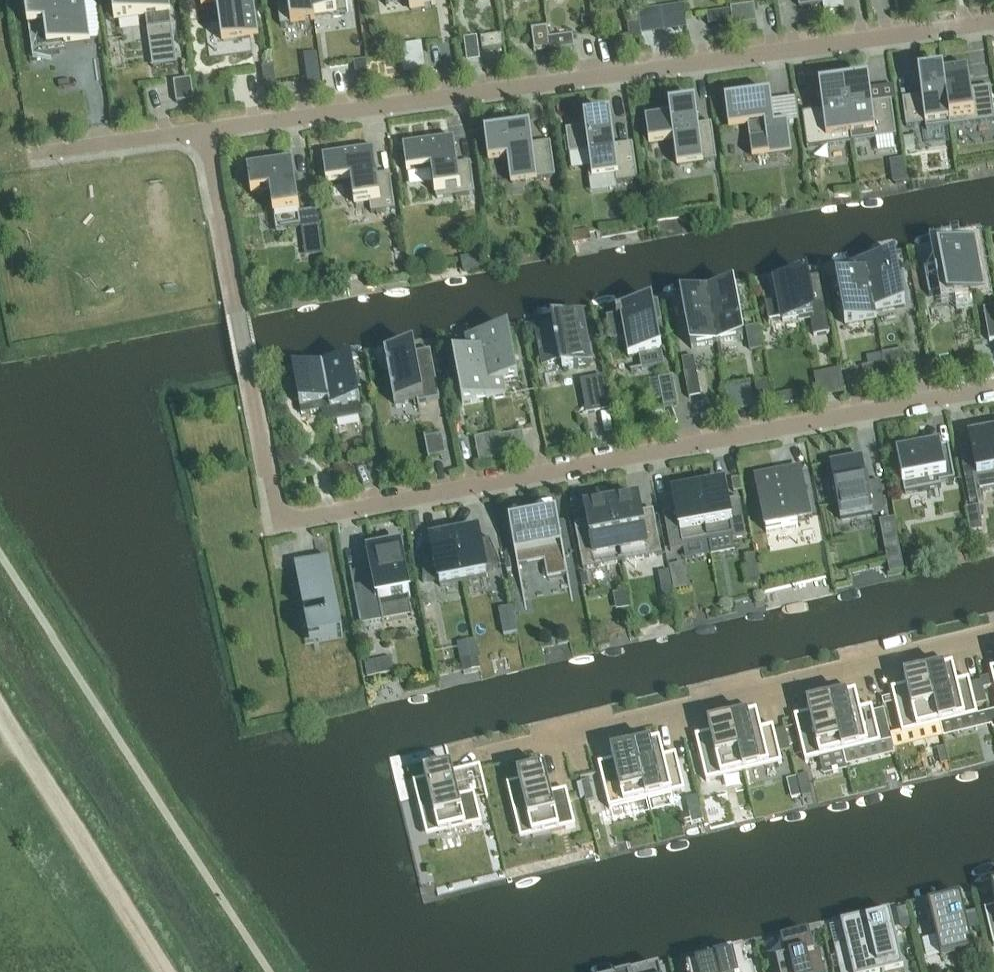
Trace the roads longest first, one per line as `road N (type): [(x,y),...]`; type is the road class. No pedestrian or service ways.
road 1 (residential): [(993,392),(280,522),(208,130)]
road 2 (residential): [(208,130),(993,20)]
road 3 (residential): [(993,636),(454,764)]
road 4 (track): [(167,971),(0,711)]
road 5 (residential): [(31,157),(208,130)]

